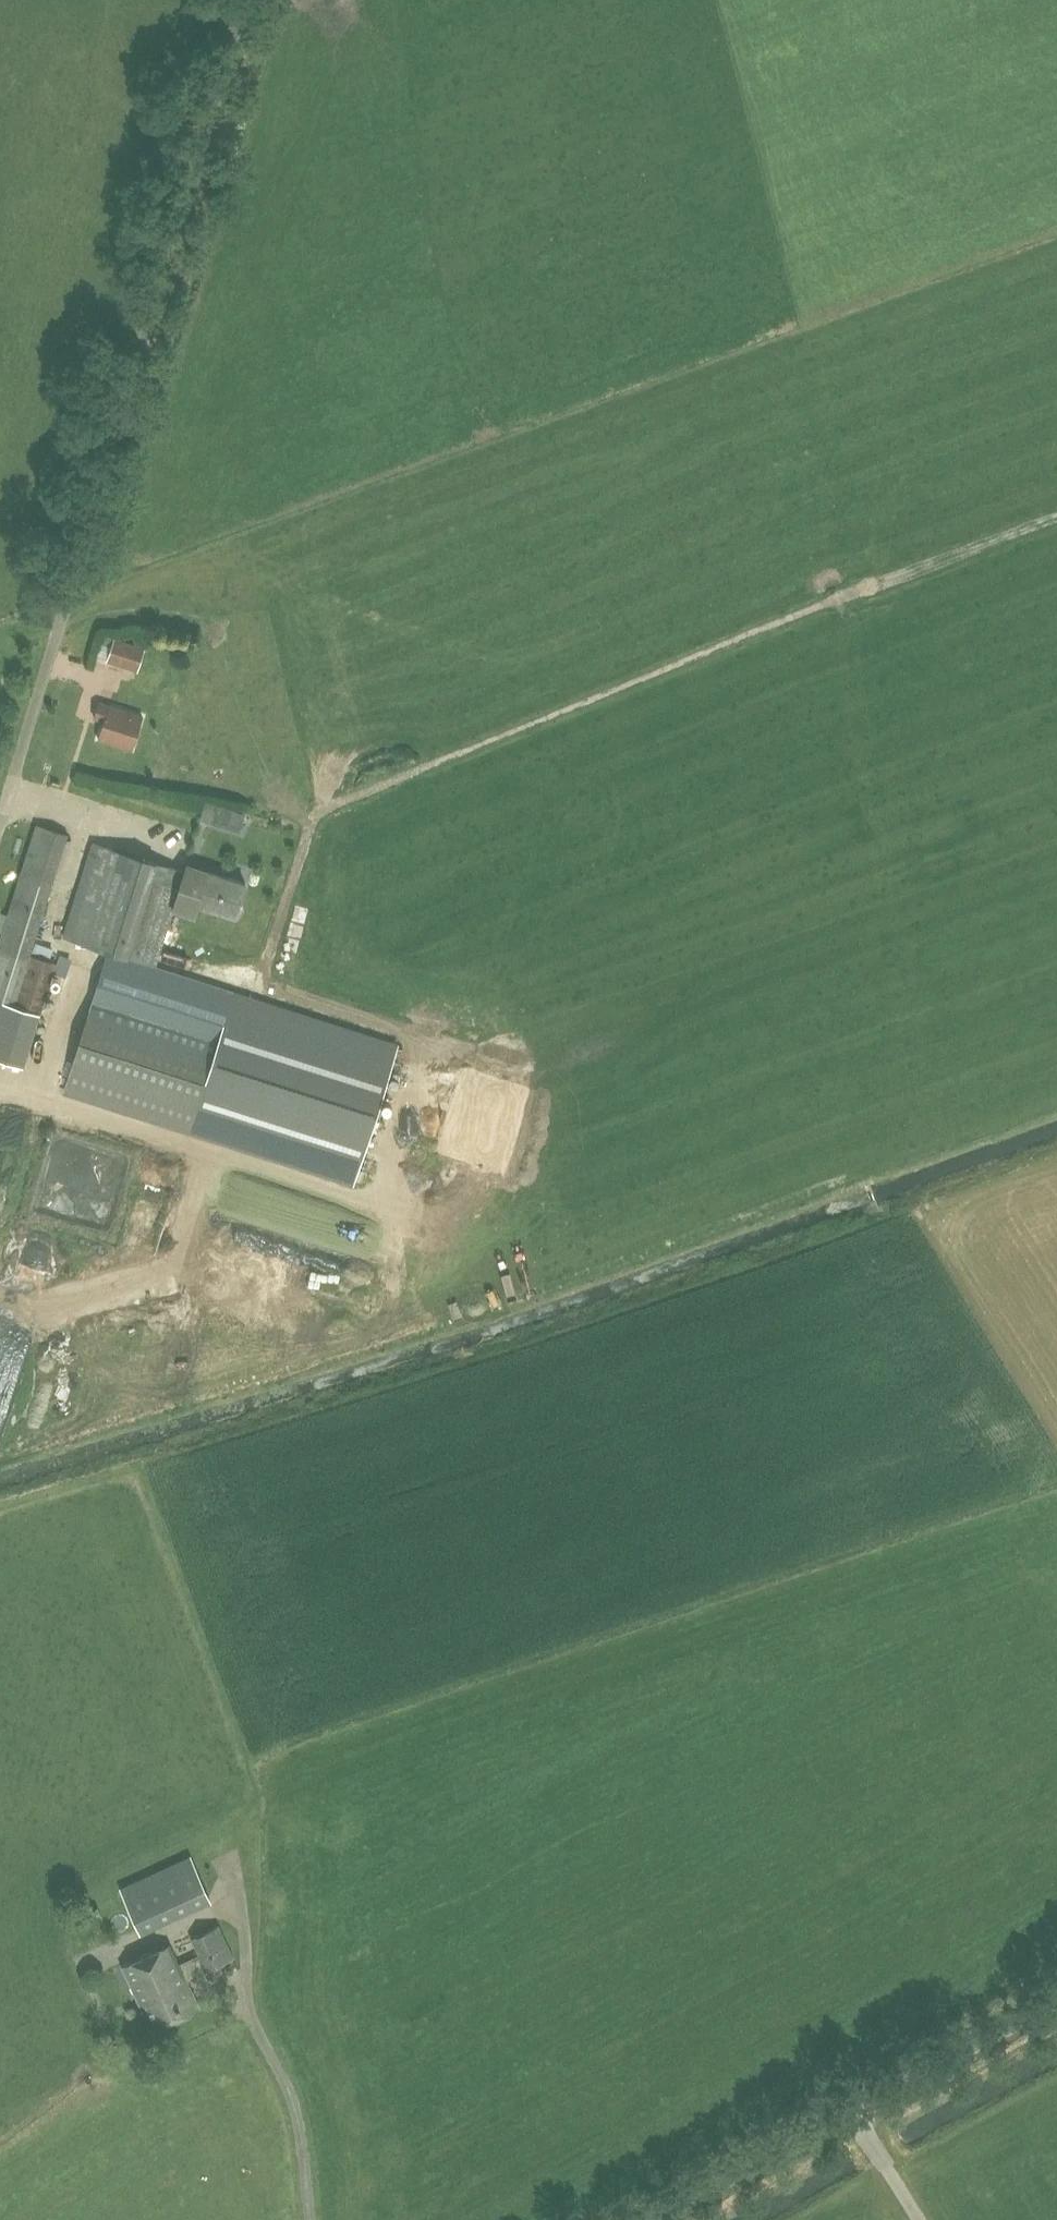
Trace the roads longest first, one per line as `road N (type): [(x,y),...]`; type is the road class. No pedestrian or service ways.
road 1 (tertiary): [(649,2219),(1056,1998)]

